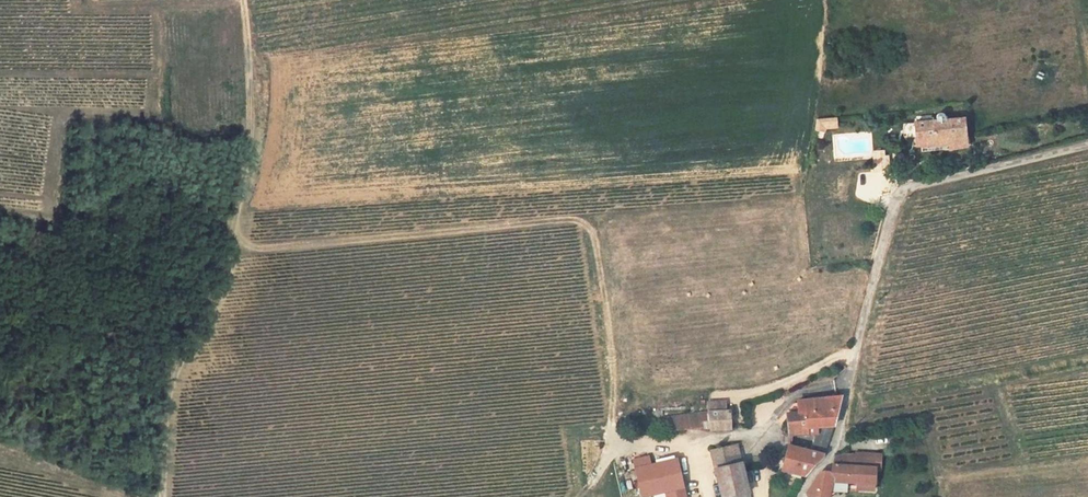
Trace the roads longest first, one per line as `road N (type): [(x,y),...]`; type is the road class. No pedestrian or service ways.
road 1 (unclassified): [(1087,145),(906,187),(895,202),(831,453),(799,496)]
road 2 (track): [(163,496),(169,396),(224,281),(252,141),(243,0)]
road 3 (track): [(855,351),(778,385),(722,396)]

